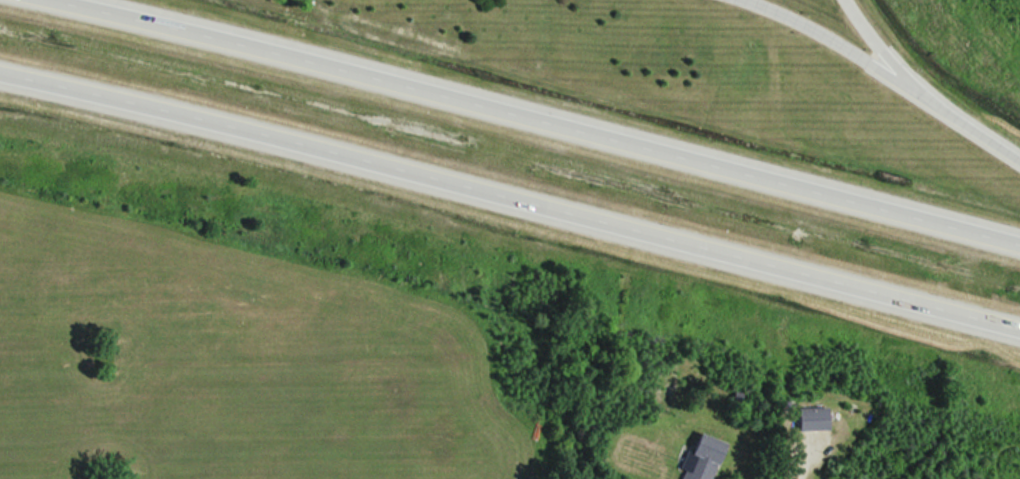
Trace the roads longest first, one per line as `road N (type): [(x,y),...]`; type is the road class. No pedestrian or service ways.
road 1 (motorway): [(0,74),(1019,328)]
road 2 (motorway): [(1019,243),(46,0)]

